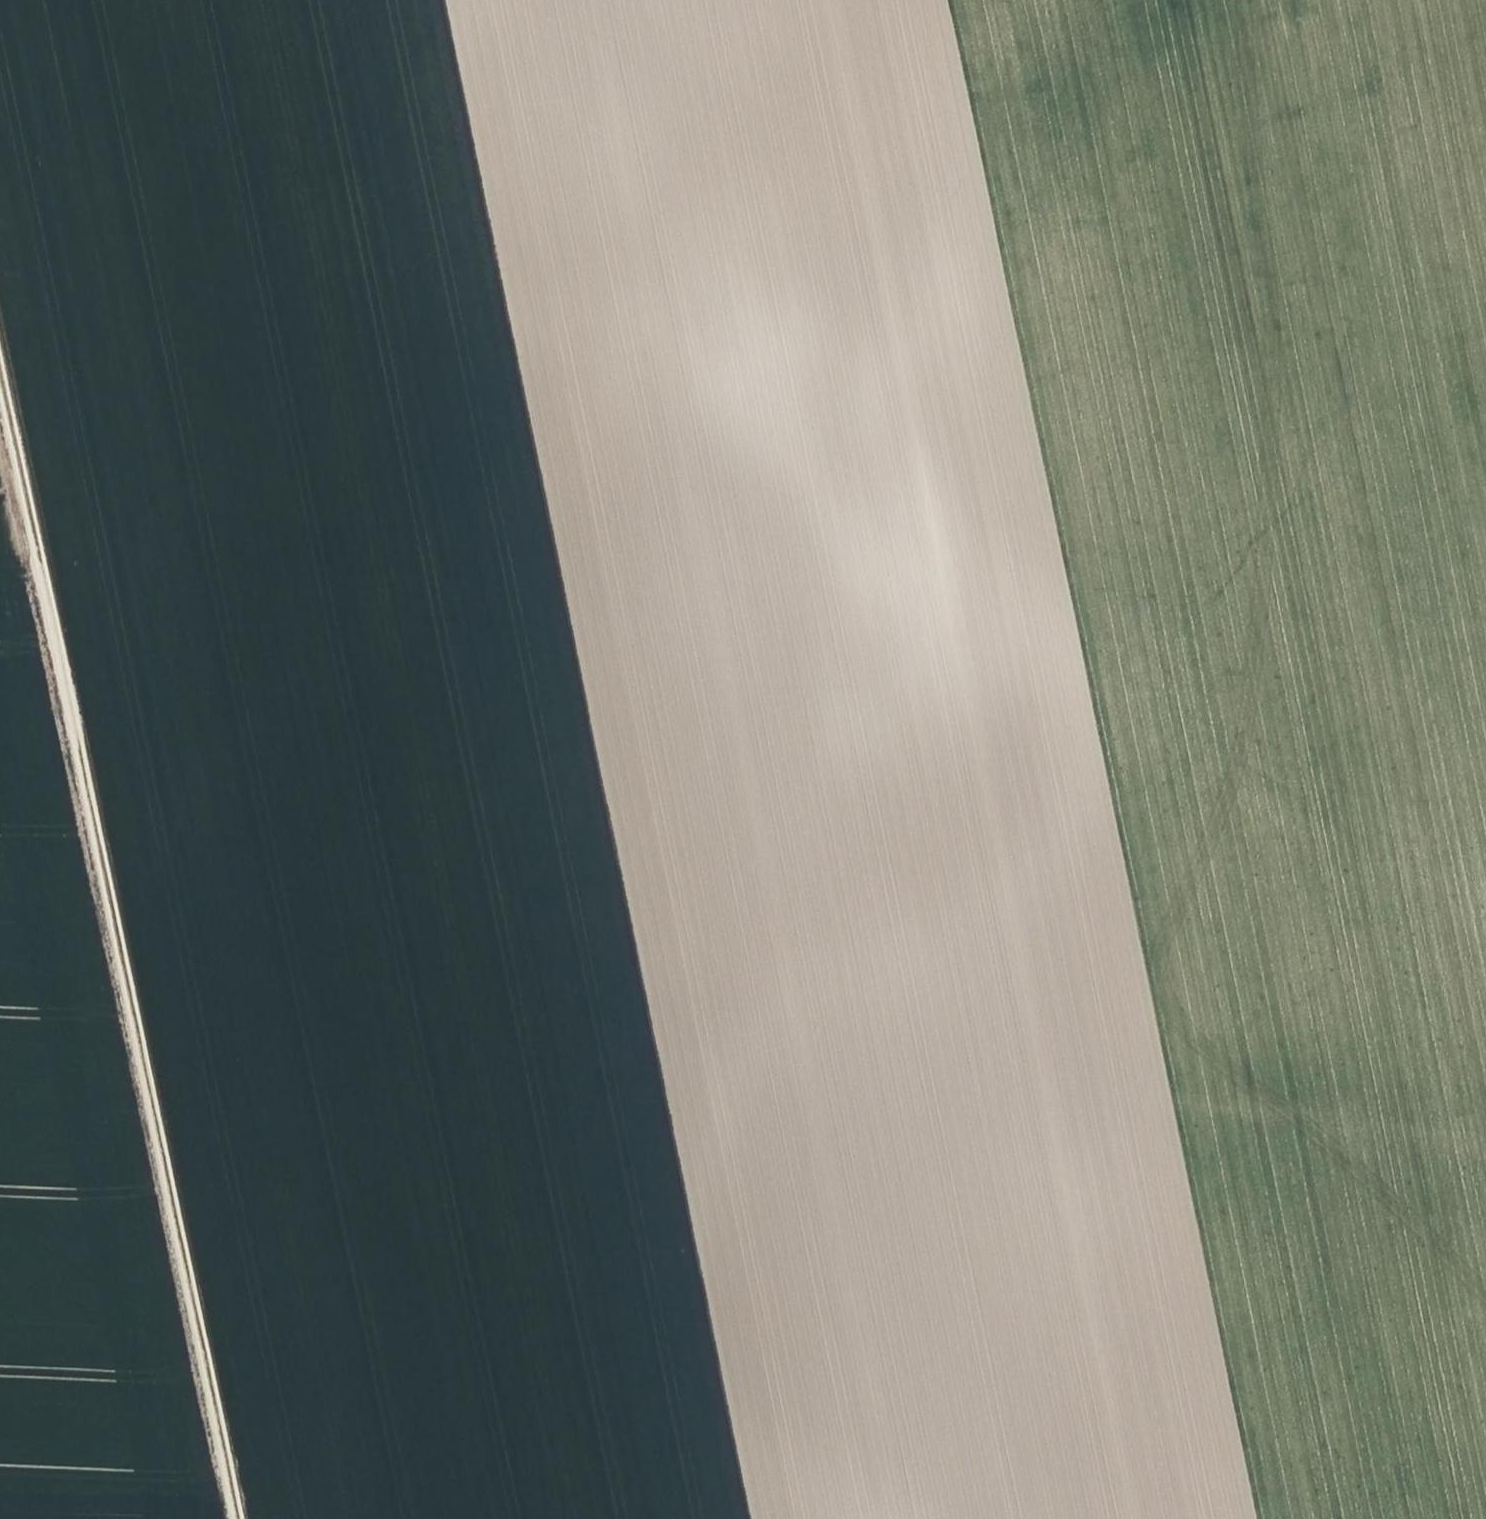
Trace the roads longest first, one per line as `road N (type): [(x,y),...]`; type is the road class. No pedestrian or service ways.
road 1 (track): [(230,1518),(0,415)]

